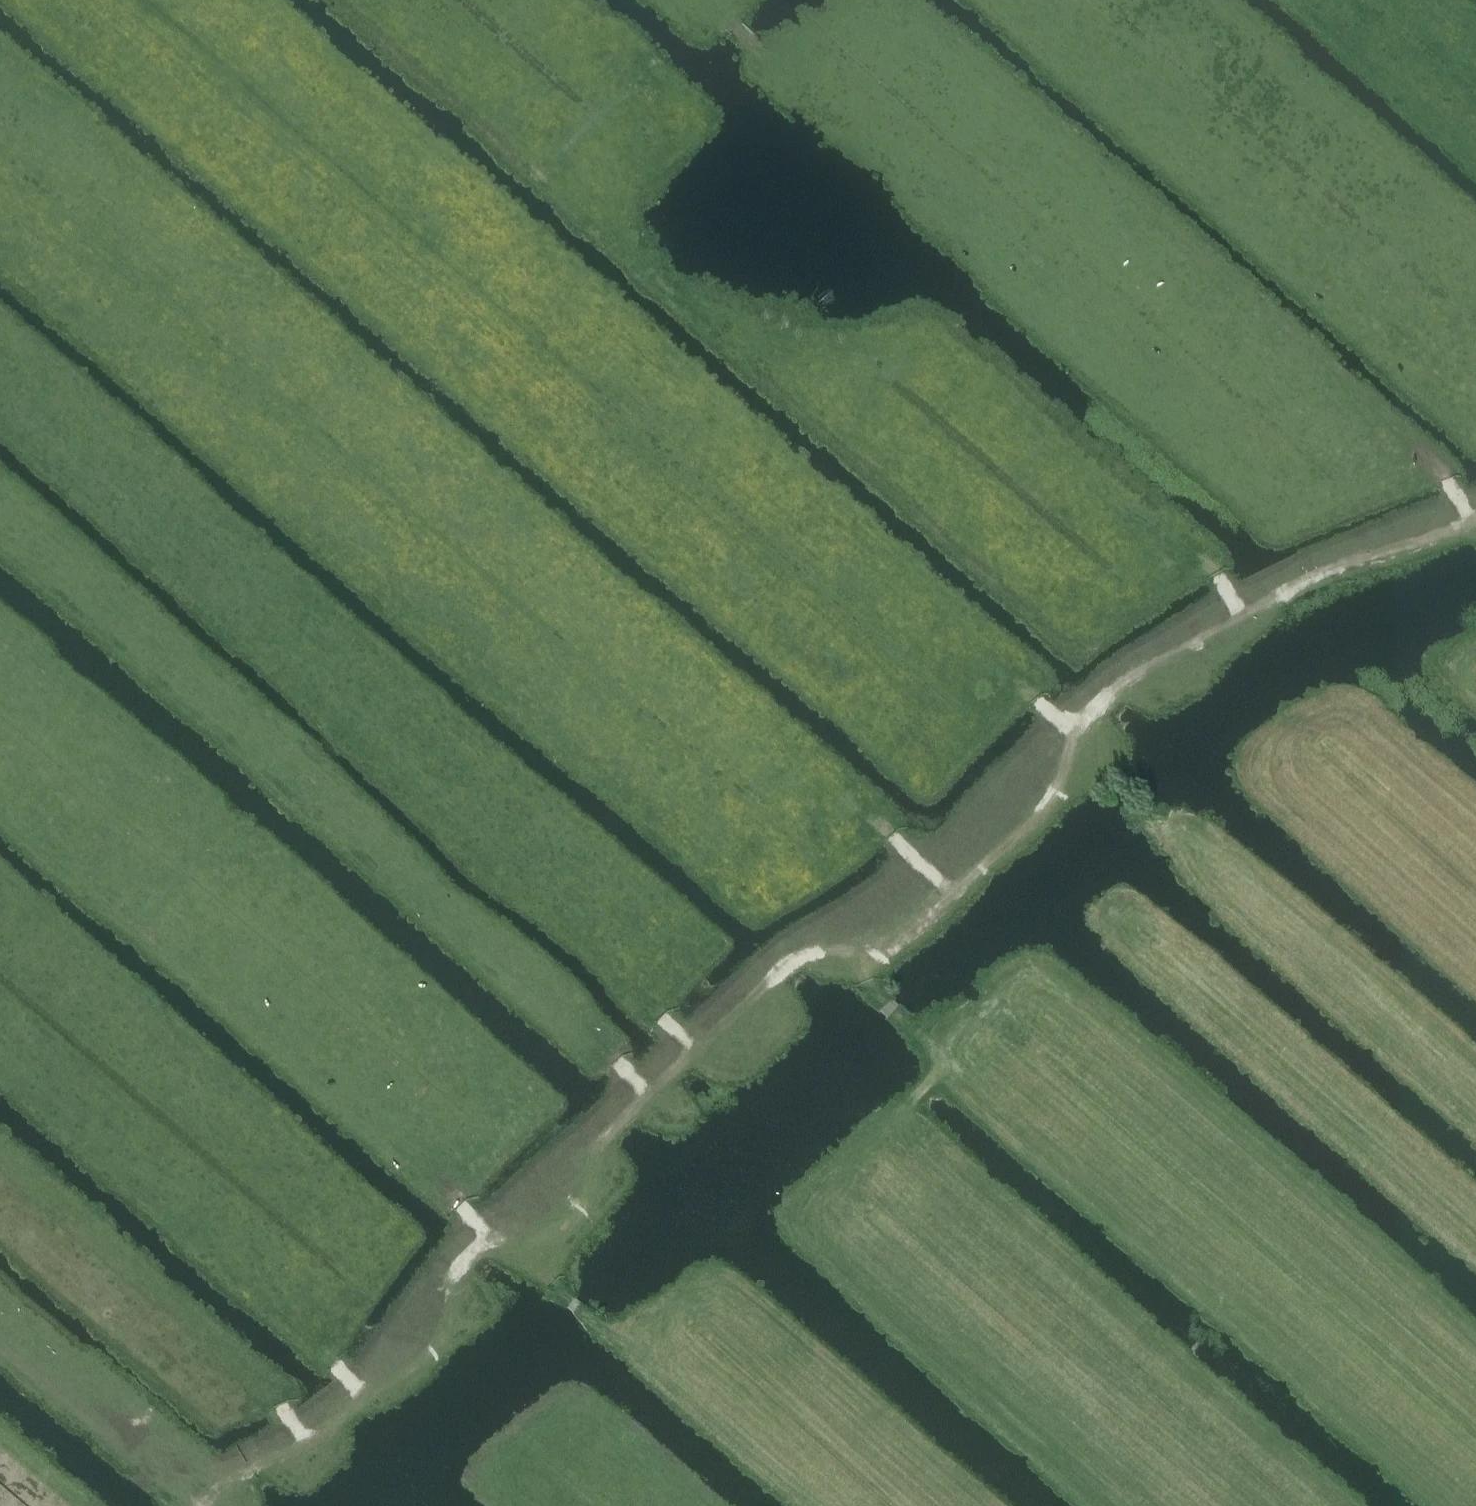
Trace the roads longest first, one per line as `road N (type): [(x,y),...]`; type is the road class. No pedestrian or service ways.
road 1 (track): [(1475,518),(1332,562),(1121,672),(1062,717),(1021,771),(869,908),(801,945),(562,1193),(483,1242),(442,1333),(372,1388),(213,1479),(191,1505)]

